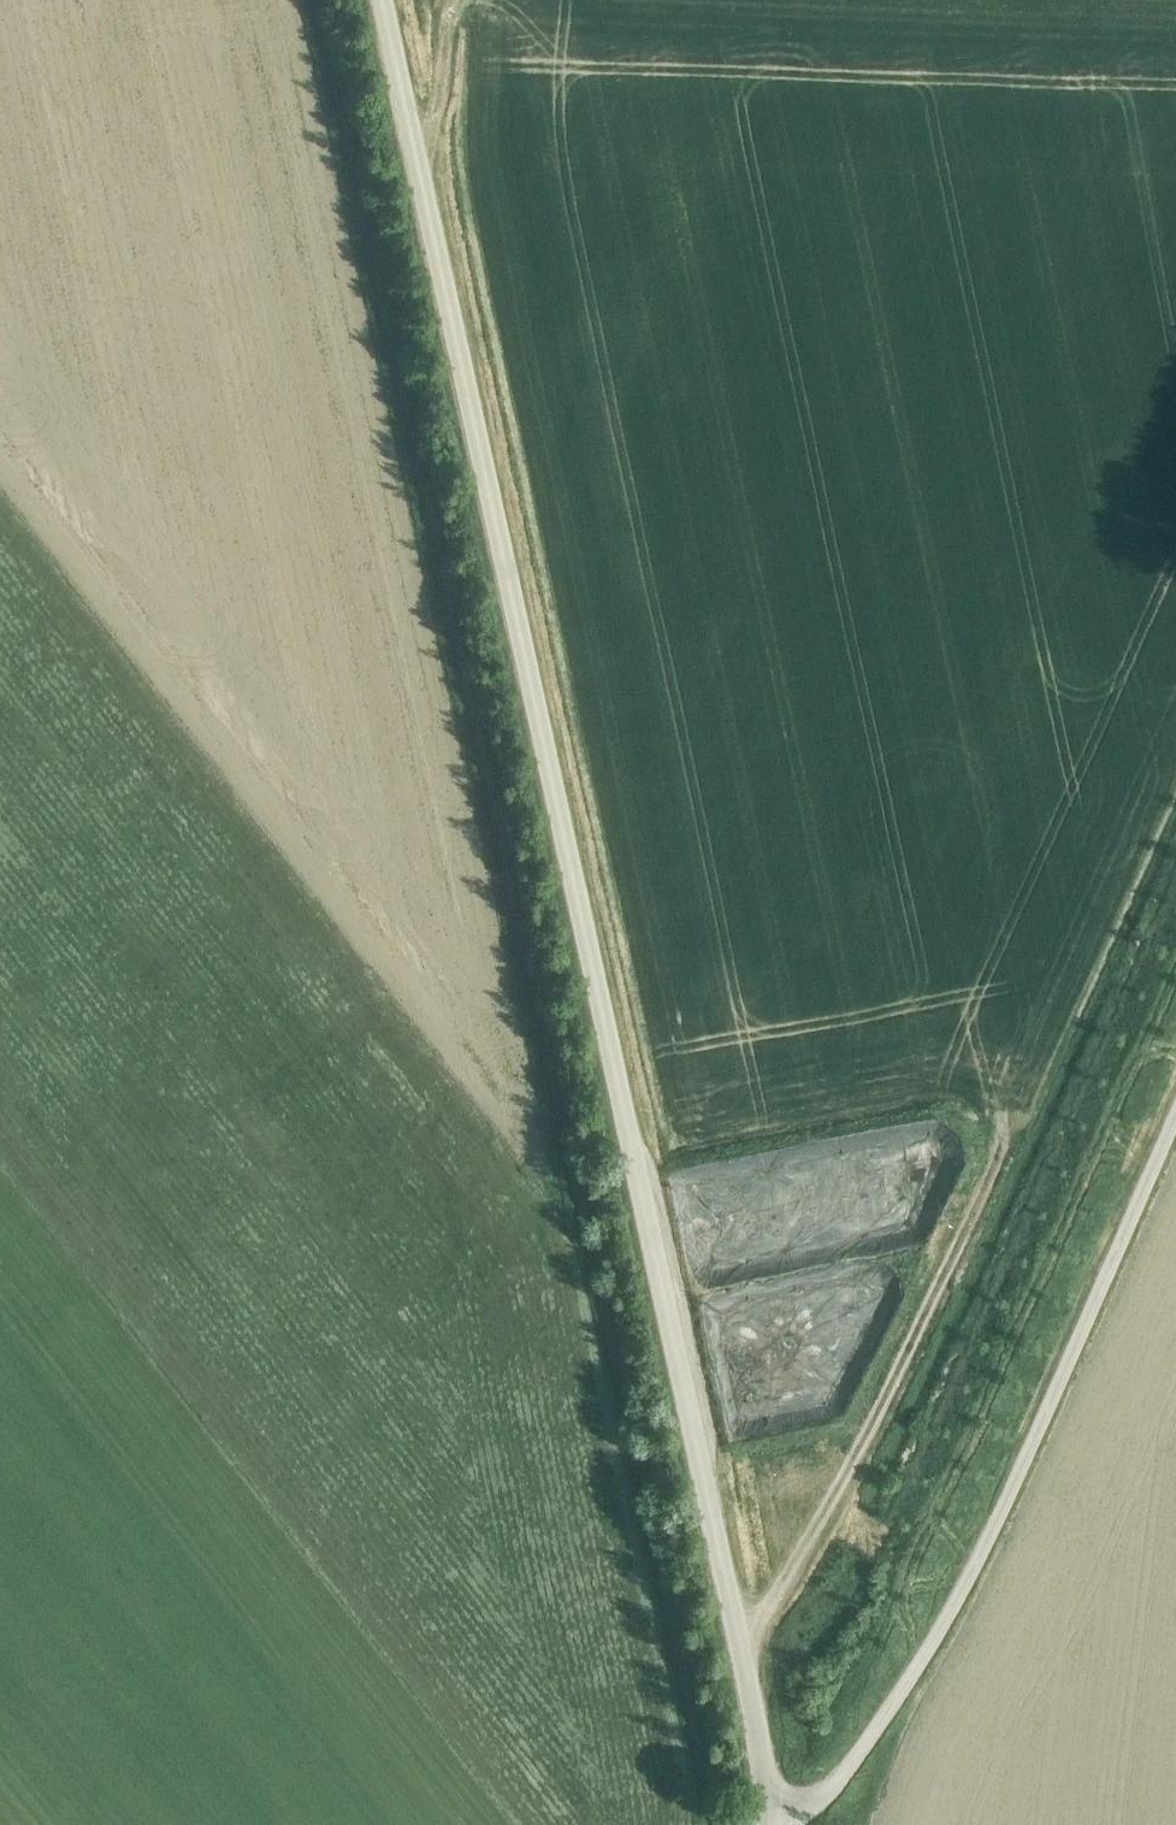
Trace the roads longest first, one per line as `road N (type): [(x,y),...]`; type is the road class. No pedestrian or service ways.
road 1 (tertiary): [(770,1824),(628,1128),(382,0)]
road 2 (unclassified): [(780,1824),(829,1793),(930,1646),(1175,1098)]

